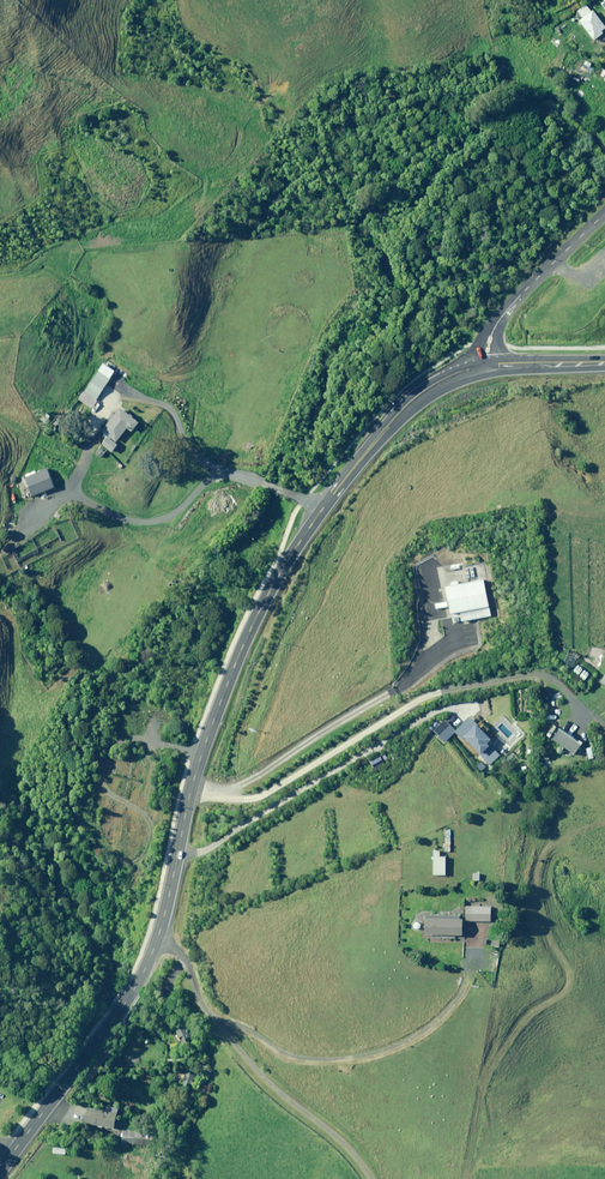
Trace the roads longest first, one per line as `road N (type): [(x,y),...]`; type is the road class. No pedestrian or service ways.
road 1 (tertiary): [(377,439),(299,543),(242,647),(201,753),(144,970),(0,1171)]
road 2 (track): [(229,793),(261,797),(430,694),(536,674),(560,684),(585,712),(604,717)]
road 3 (track): [(177,855),(200,850),(442,711),(494,714),(511,733)]
road 4 (unclassified): [(488,364),(489,342),(507,310),(604,214)]
road 5 (tertiary): [(377,439),(425,385),(457,368),(488,364)]
road 6 (tertiary): [(488,364),(433,393),(377,439)]

